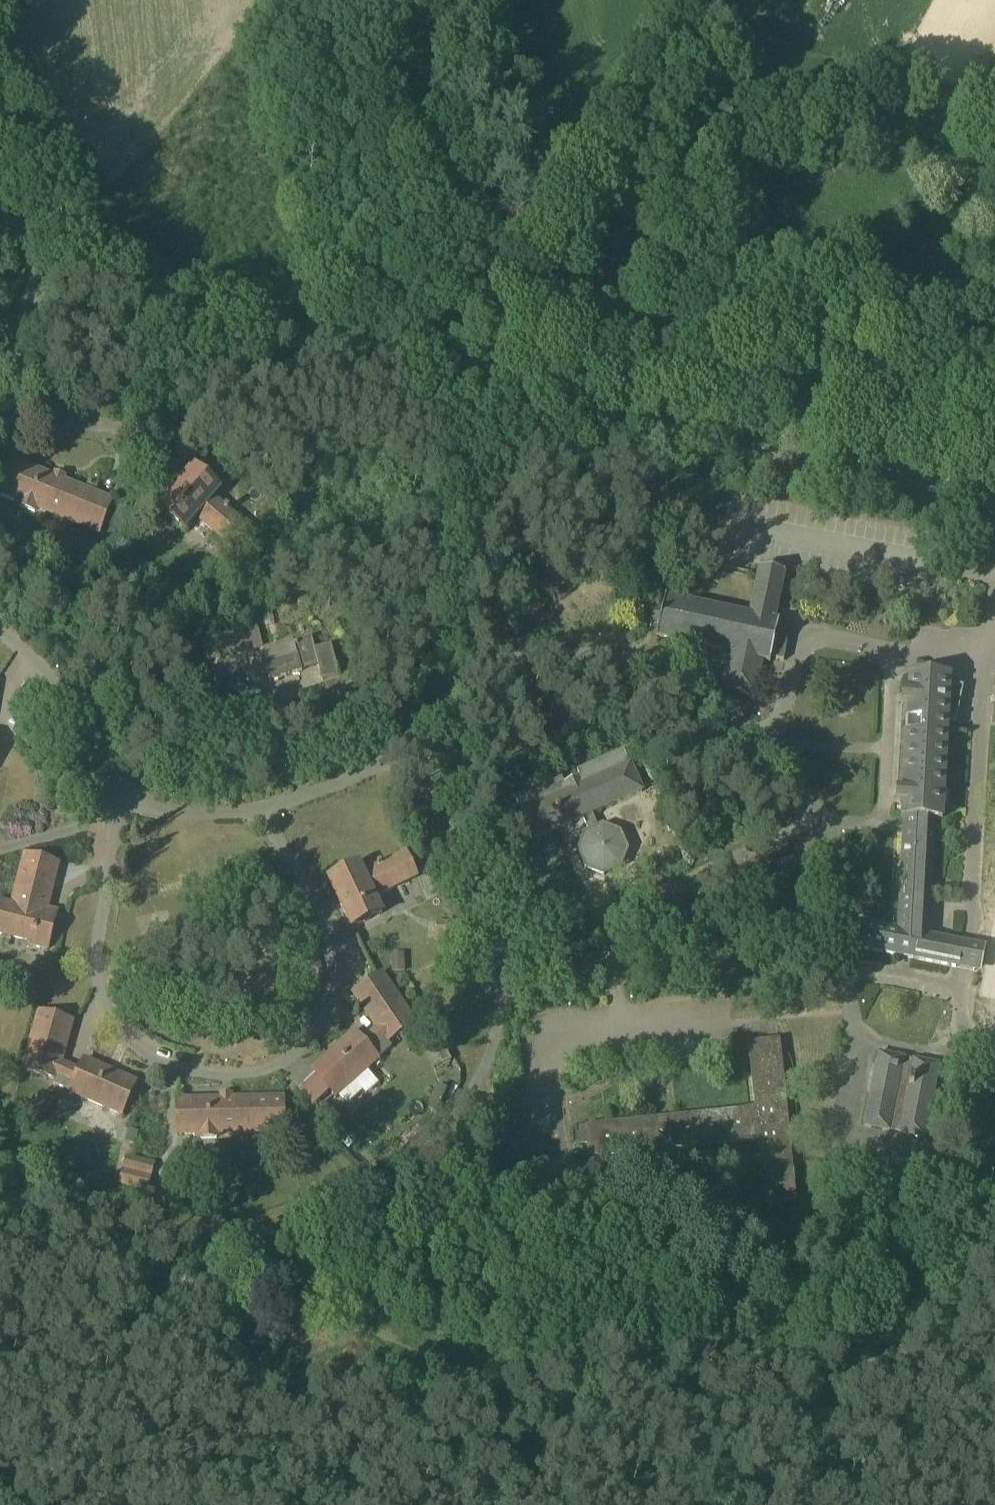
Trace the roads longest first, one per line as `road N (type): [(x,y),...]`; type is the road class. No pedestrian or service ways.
road 1 (unclassified): [(994,494),(450,385),(248,320)]
road 2 (track): [(291,1239),(329,1323),(371,1353),(429,1369),(529,1370),(918,1318),(924,1299)]
road 3 (residential): [(264,812),(317,901),(335,950),(337,991),(295,1055),(229,1076),(173,1069),(131,1044),(107,1006),(97,956),(121,808)]
road 4 (residential): [(291,1239),(353,1214),(398,1183),(458,1118),(486,1071),(501,1018),(485,897),(402,741)]
road 5 (track): [(450,385),(680,0)]
road 6 (residential): [(777,760),(666,666),(591,652),(484,669),(402,741)]
road 7 (residential): [(955,1054),(858,1044),(835,842),(777,760)]
road 8 (residential): [(957,1036),(989,663)]
road 9 (residential): [(248,320),(198,409),(170,429),(80,424),(0,400)]
road 10 (residential): [(291,1239),(255,1248),(189,1241),(39,1197),(0,1173)]
road 11 (residential): [(924,1299),(955,1054)]
road 12 (residential): [(121,808),(118,779),(89,716),(0,632)]
road 13 (unclassified): [(248,320),(45,234)]
road 14 (residential): [(989,663),(815,637),(798,646)]
road 15 (residential): [(264,812),(367,772),(402,741)]
road 16 (residential): [(121,808),(264,812)]
road 17 (residential): [(0,849),(121,808)]
road 18 (residential): [(0,352),(45,234)]

